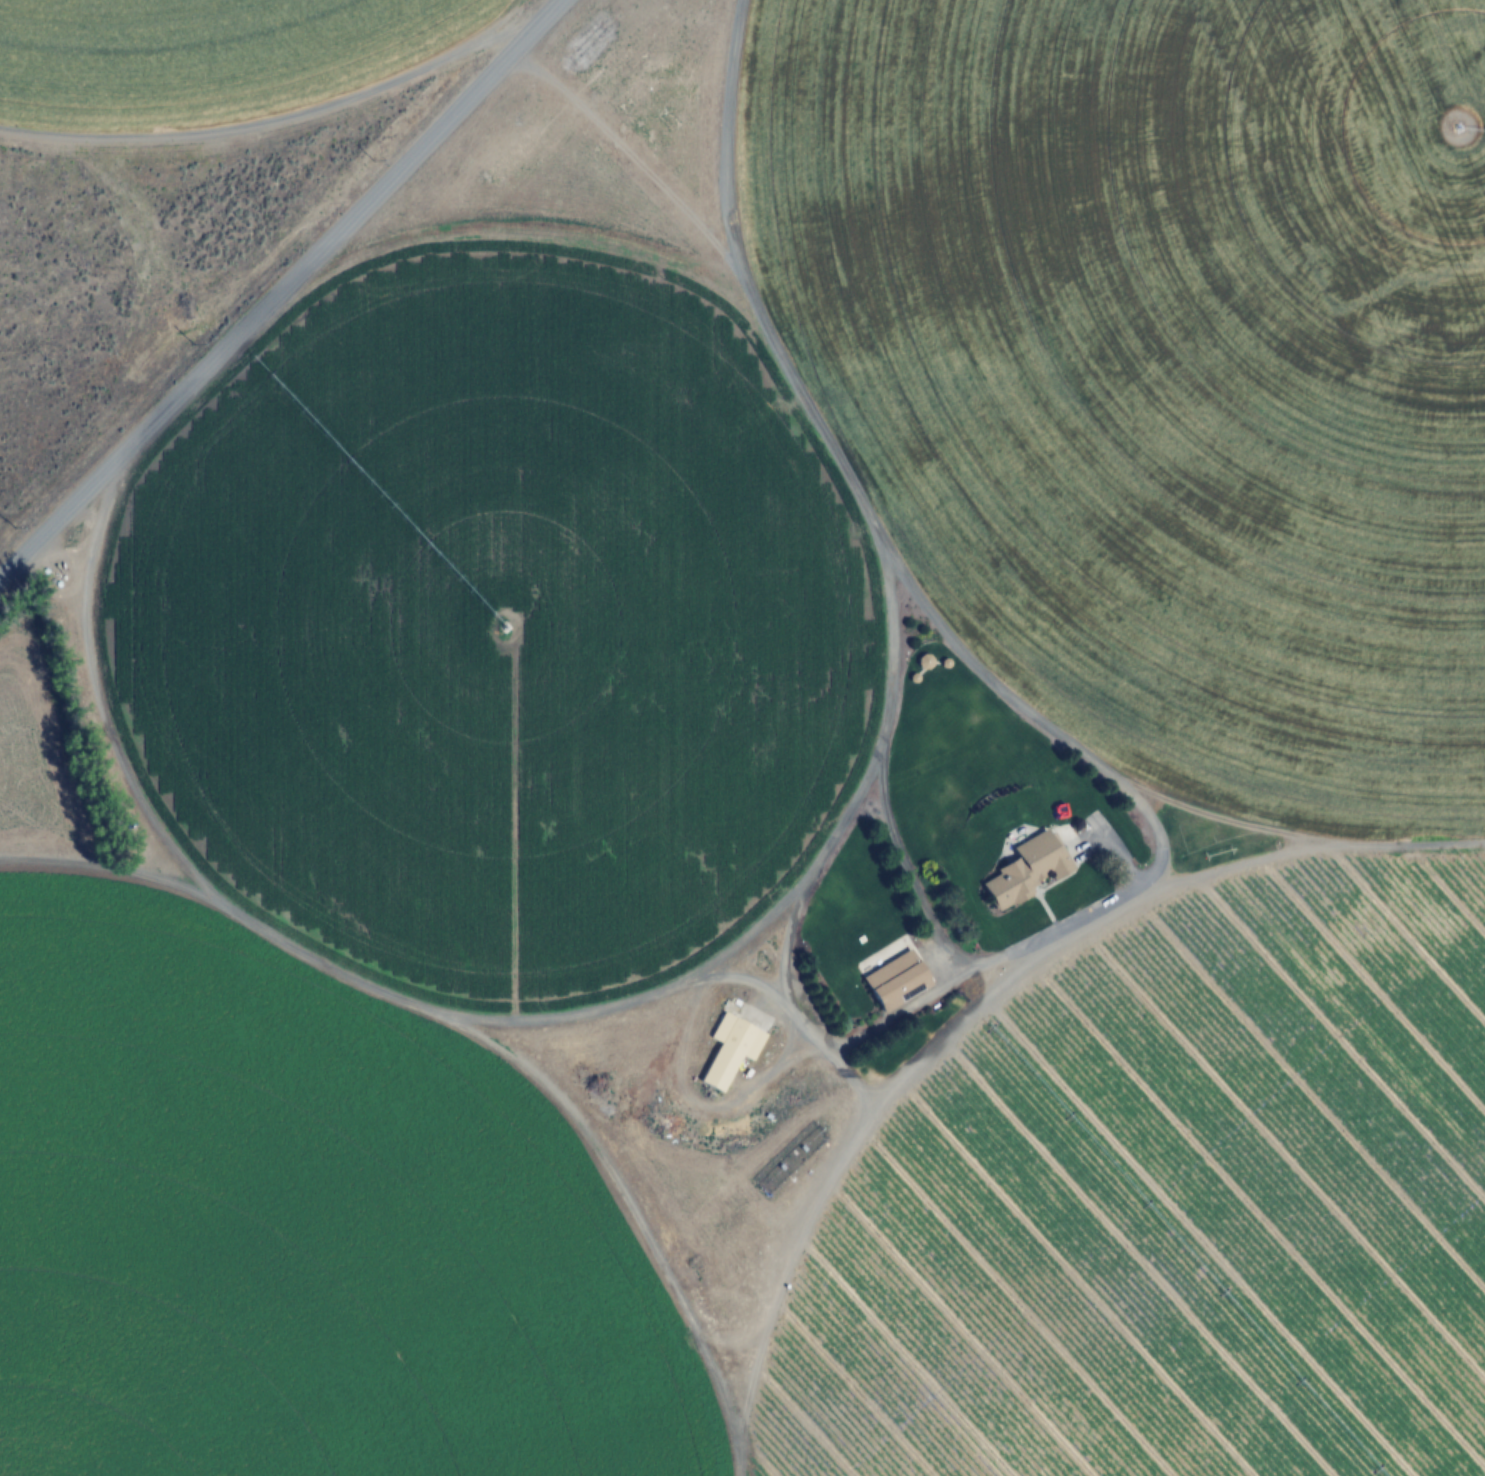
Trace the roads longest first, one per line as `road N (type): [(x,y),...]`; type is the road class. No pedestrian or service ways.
road 1 (residential): [(0,578),(563,0)]

